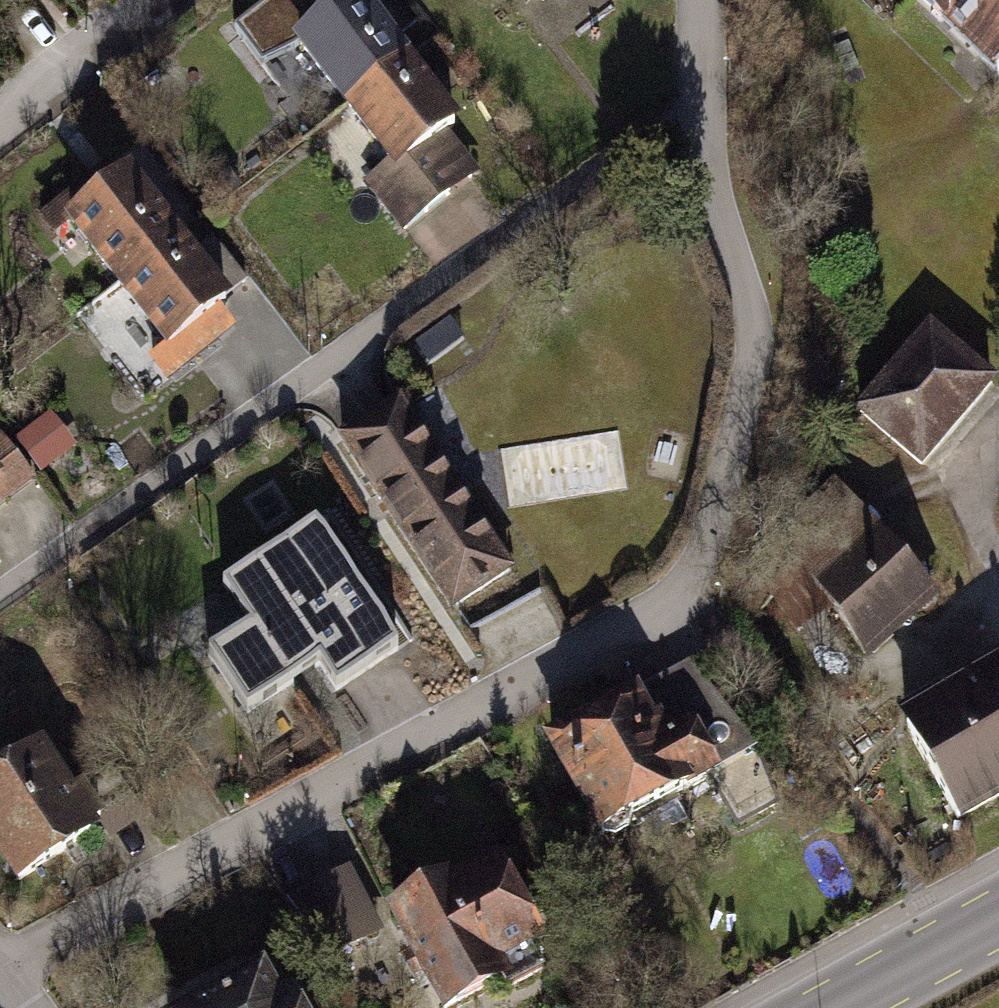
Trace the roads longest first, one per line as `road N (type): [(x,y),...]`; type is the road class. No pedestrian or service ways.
road 1 (residential): [(0,969),(574,675),(714,564),(760,324),(698,105)]
road 2 (residential): [(0,593),(698,105)]
road 3 (tertiary): [(998,914),(829,1007)]
road 4 (residential): [(151,0),(0,117)]

